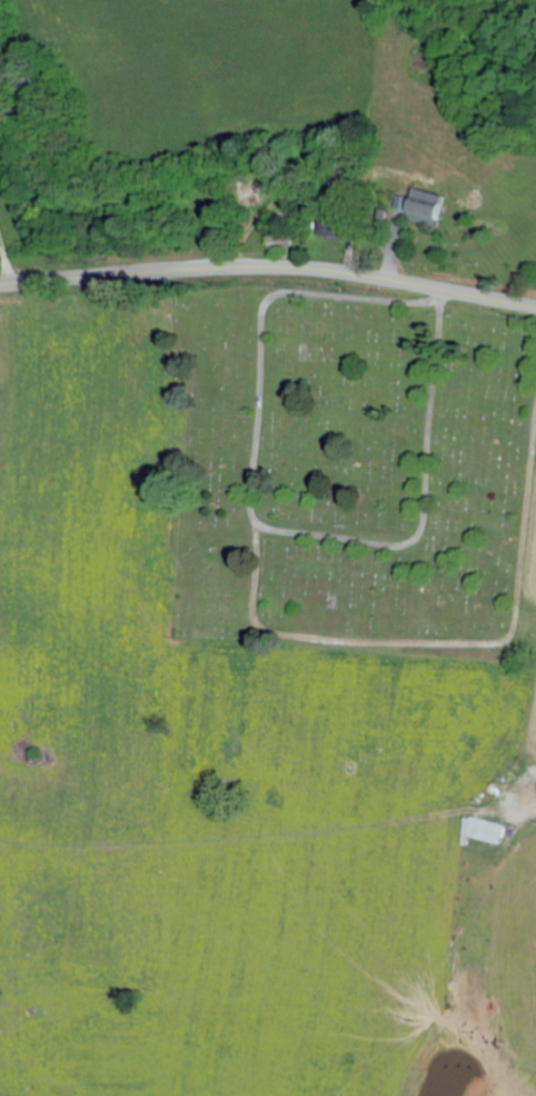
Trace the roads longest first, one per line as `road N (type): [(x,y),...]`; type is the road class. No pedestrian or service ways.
road 1 (secondary): [(0,282),(288,266),(535,306)]

